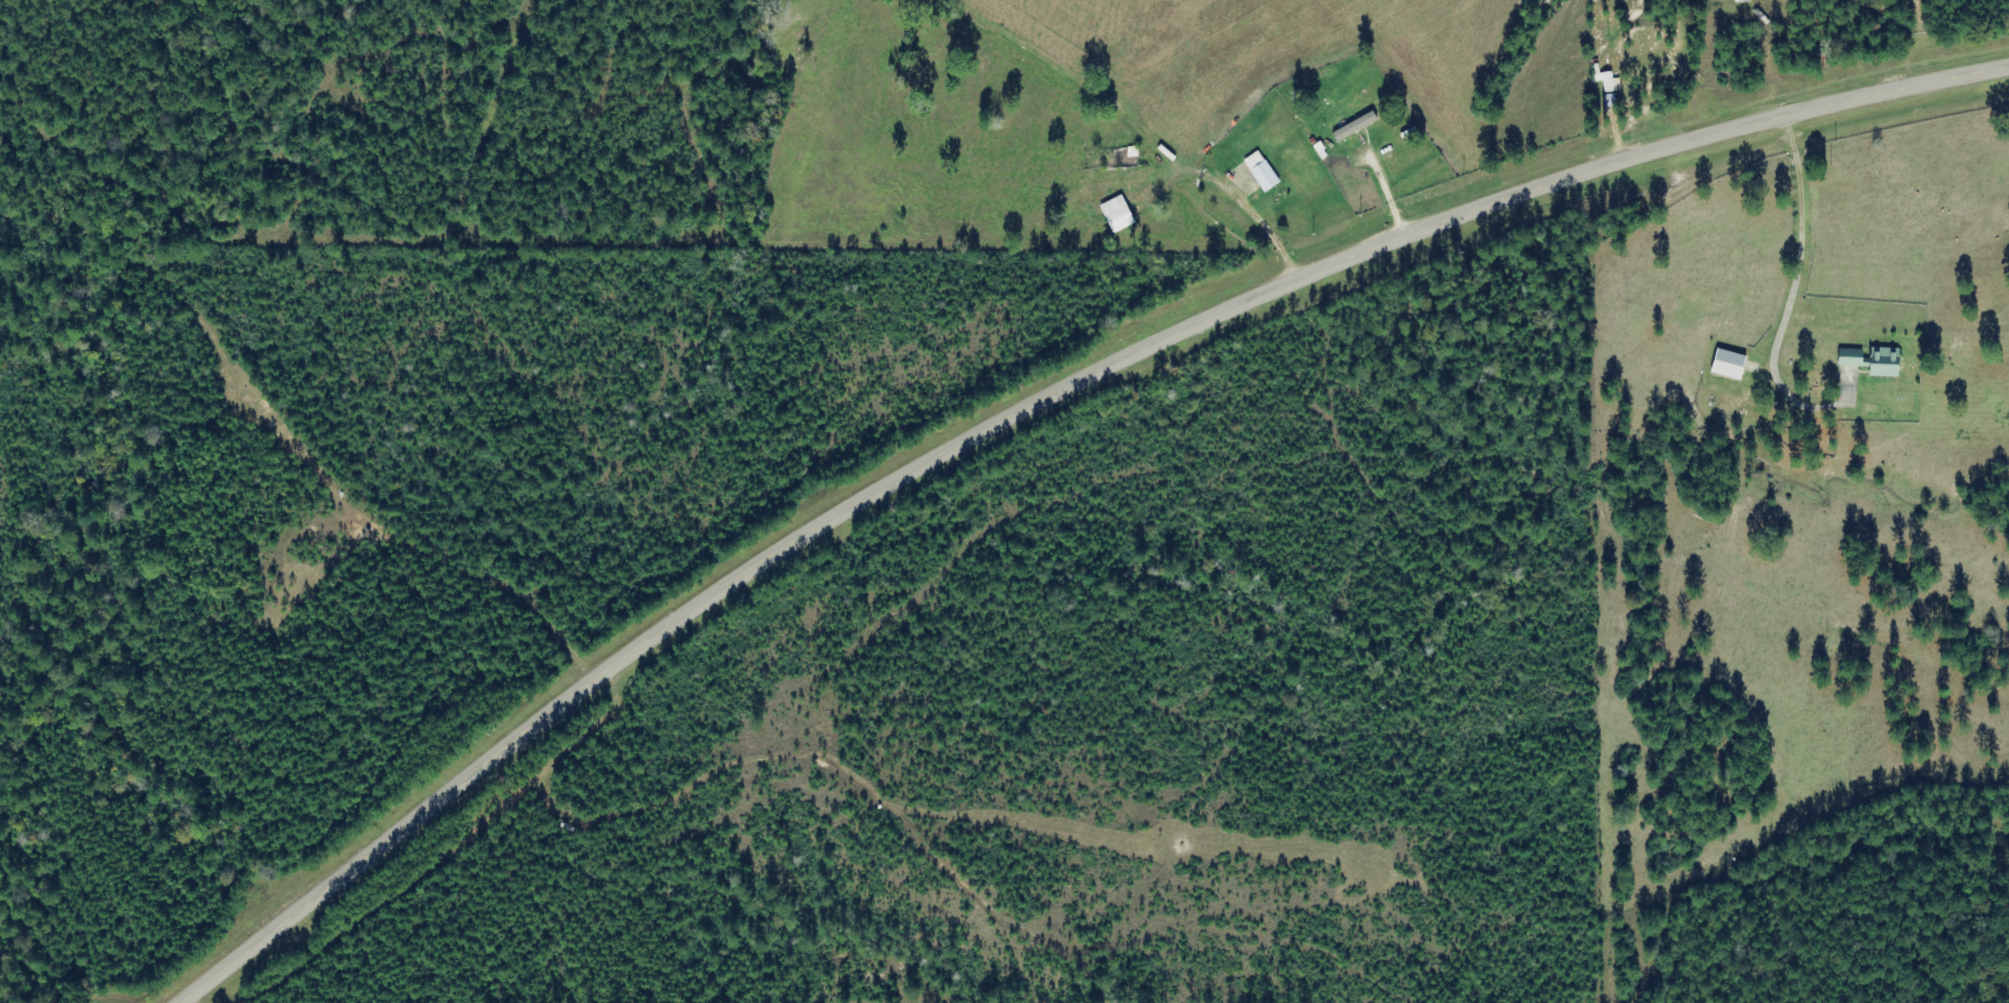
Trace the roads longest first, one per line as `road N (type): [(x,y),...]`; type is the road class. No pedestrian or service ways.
road 1 (tertiary): [(176,1002),(679,615),(891,480),(1149,341),(1614,160),(1807,106),(2008,65)]

